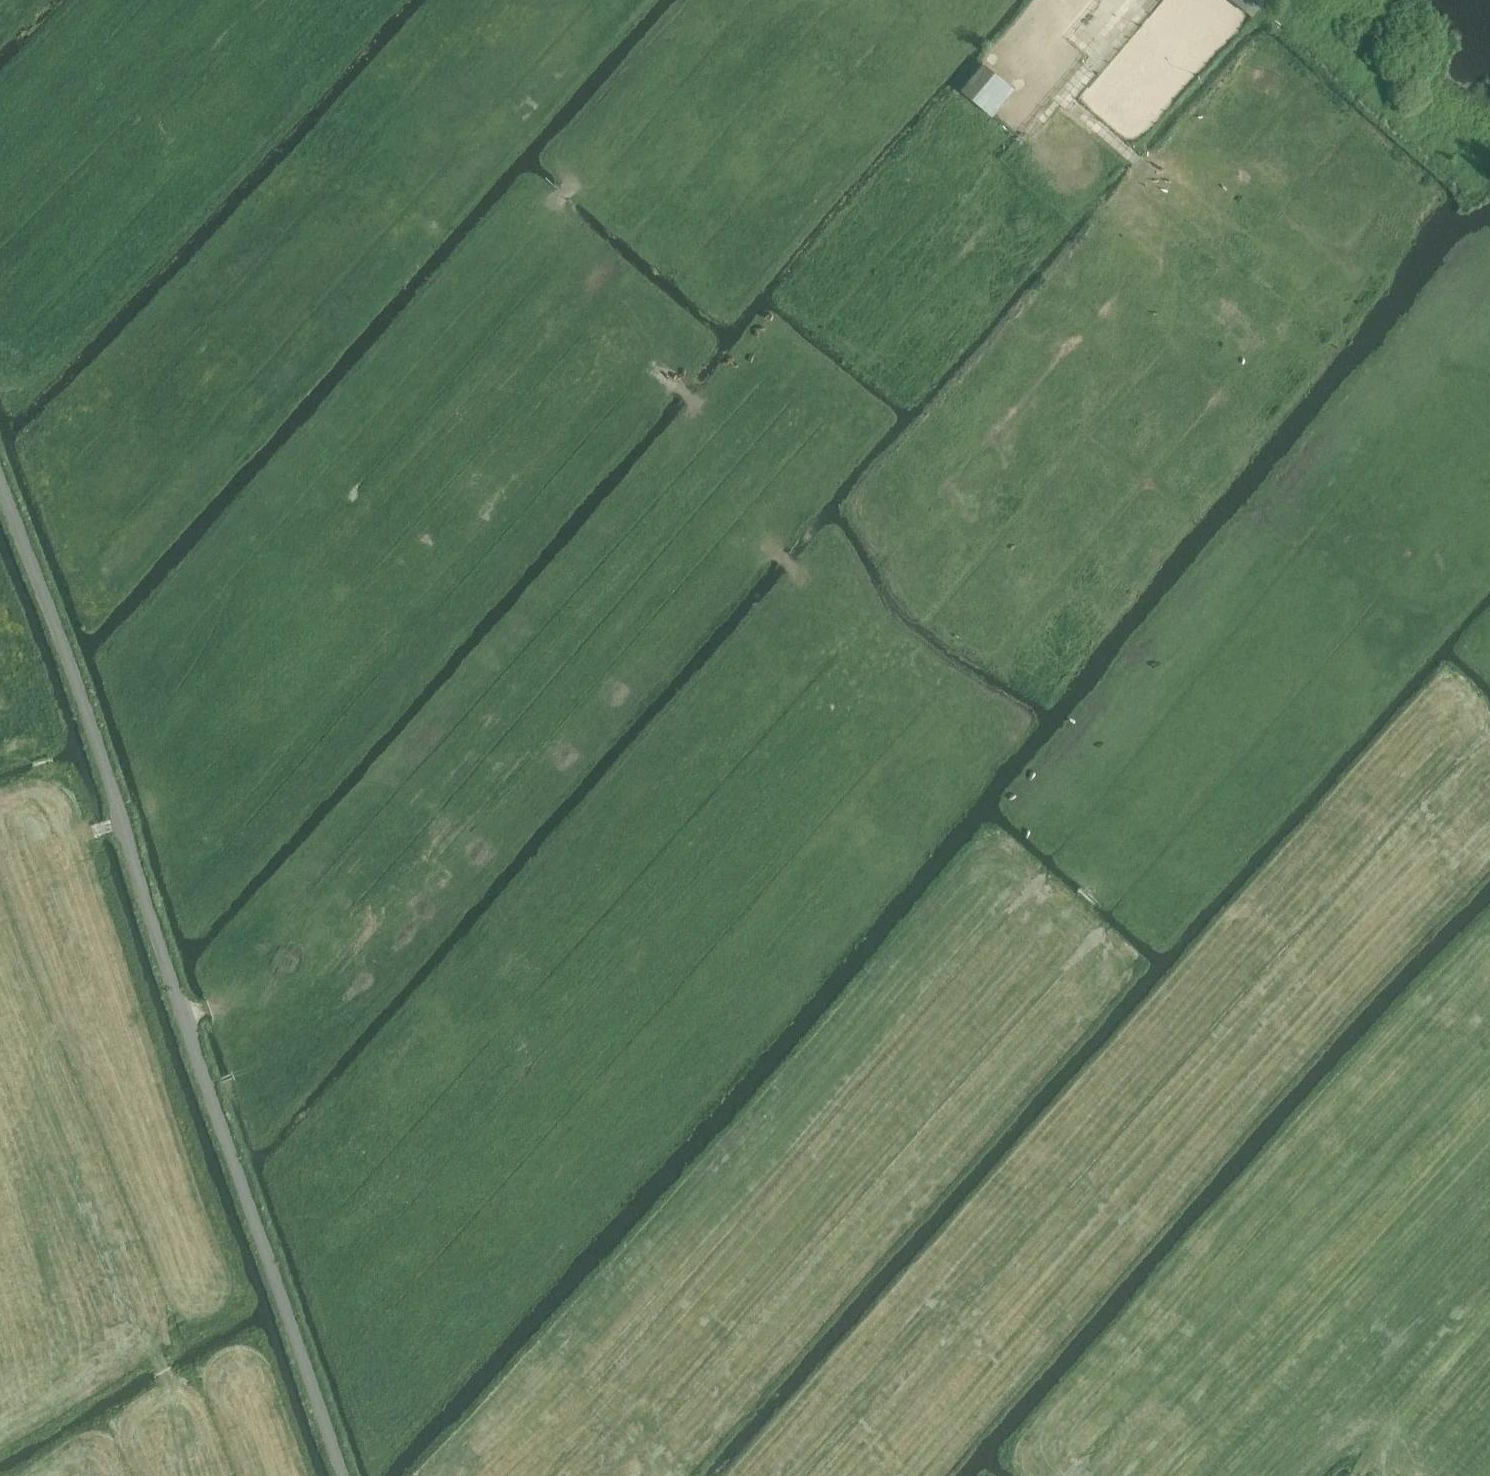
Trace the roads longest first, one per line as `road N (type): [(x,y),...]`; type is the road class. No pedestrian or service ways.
road 1 (unclassified): [(348,1475),(0,479)]

